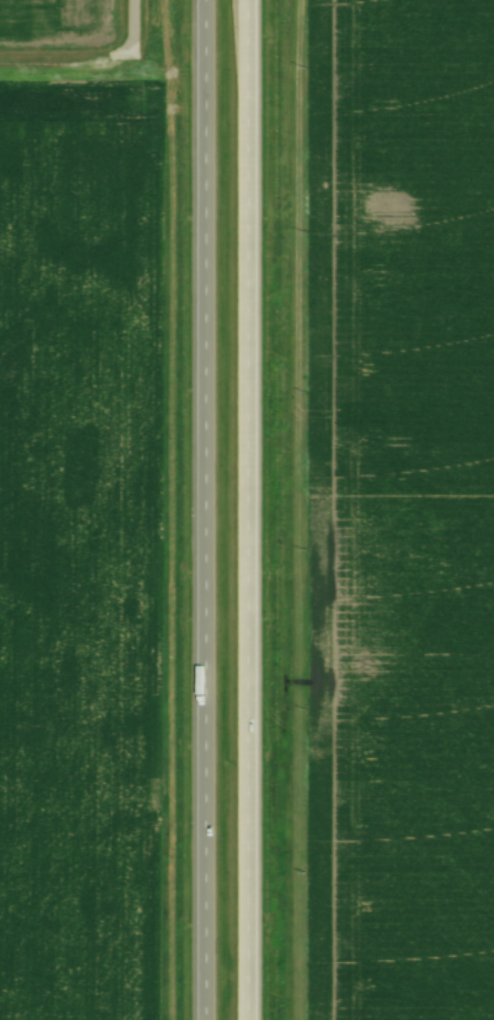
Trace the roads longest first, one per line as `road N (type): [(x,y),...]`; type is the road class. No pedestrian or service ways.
road 1 (trunk): [(202,0),(205,1019)]
road 2 (trunk): [(244,1019),(244,0)]

